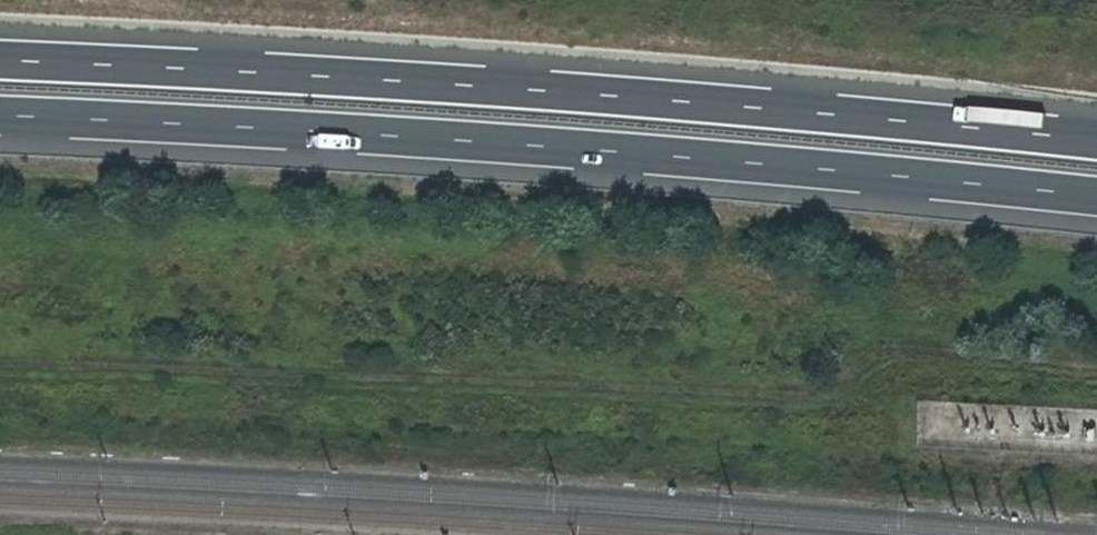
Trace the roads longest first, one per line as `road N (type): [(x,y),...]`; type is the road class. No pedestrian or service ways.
road 1 (motorway): [(0,117),(327,132),(1096,199)]
road 2 (motorway): [(1096,139),(758,106),(0,58)]

